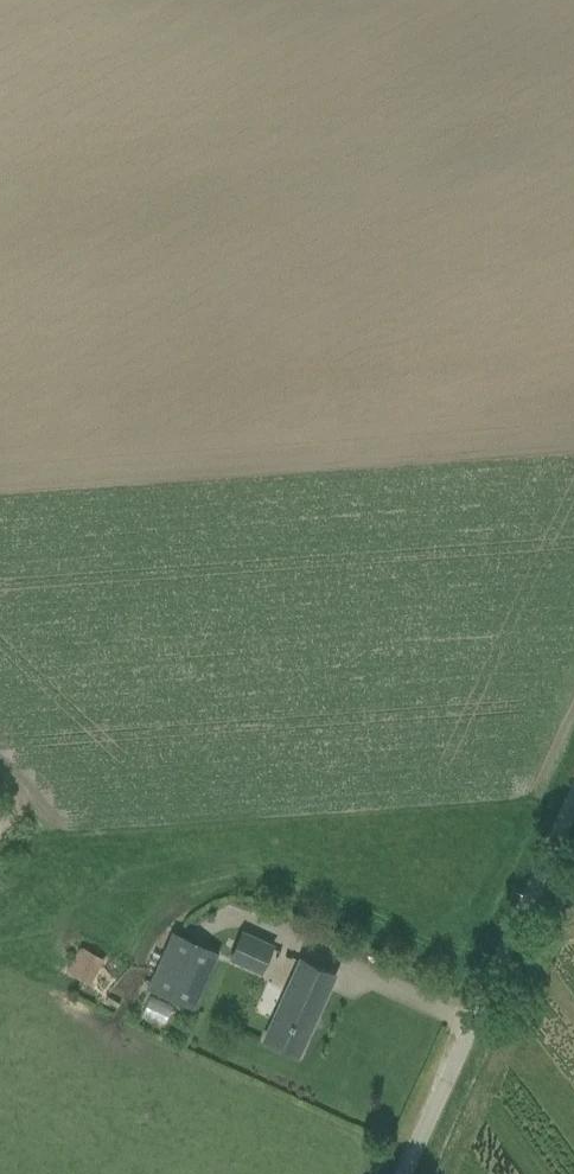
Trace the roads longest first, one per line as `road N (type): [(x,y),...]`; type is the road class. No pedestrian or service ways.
road 1 (unclassified): [(402,1173),(573,799)]

